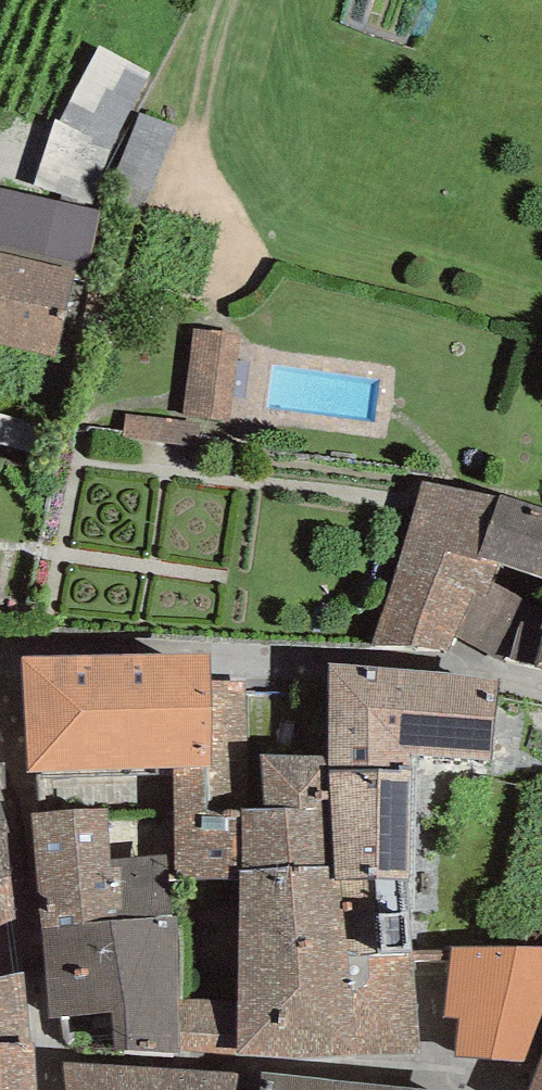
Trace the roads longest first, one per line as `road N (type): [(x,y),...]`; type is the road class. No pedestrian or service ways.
road 1 (residential): [(541,685),(502,669),(224,645),(9,647)]
road 2 (residential): [(55,1058),(259,1066),(490,1089)]
road 3 (residential): [(55,1058),(9,647)]
road 4 (track): [(217,0),(191,207)]

